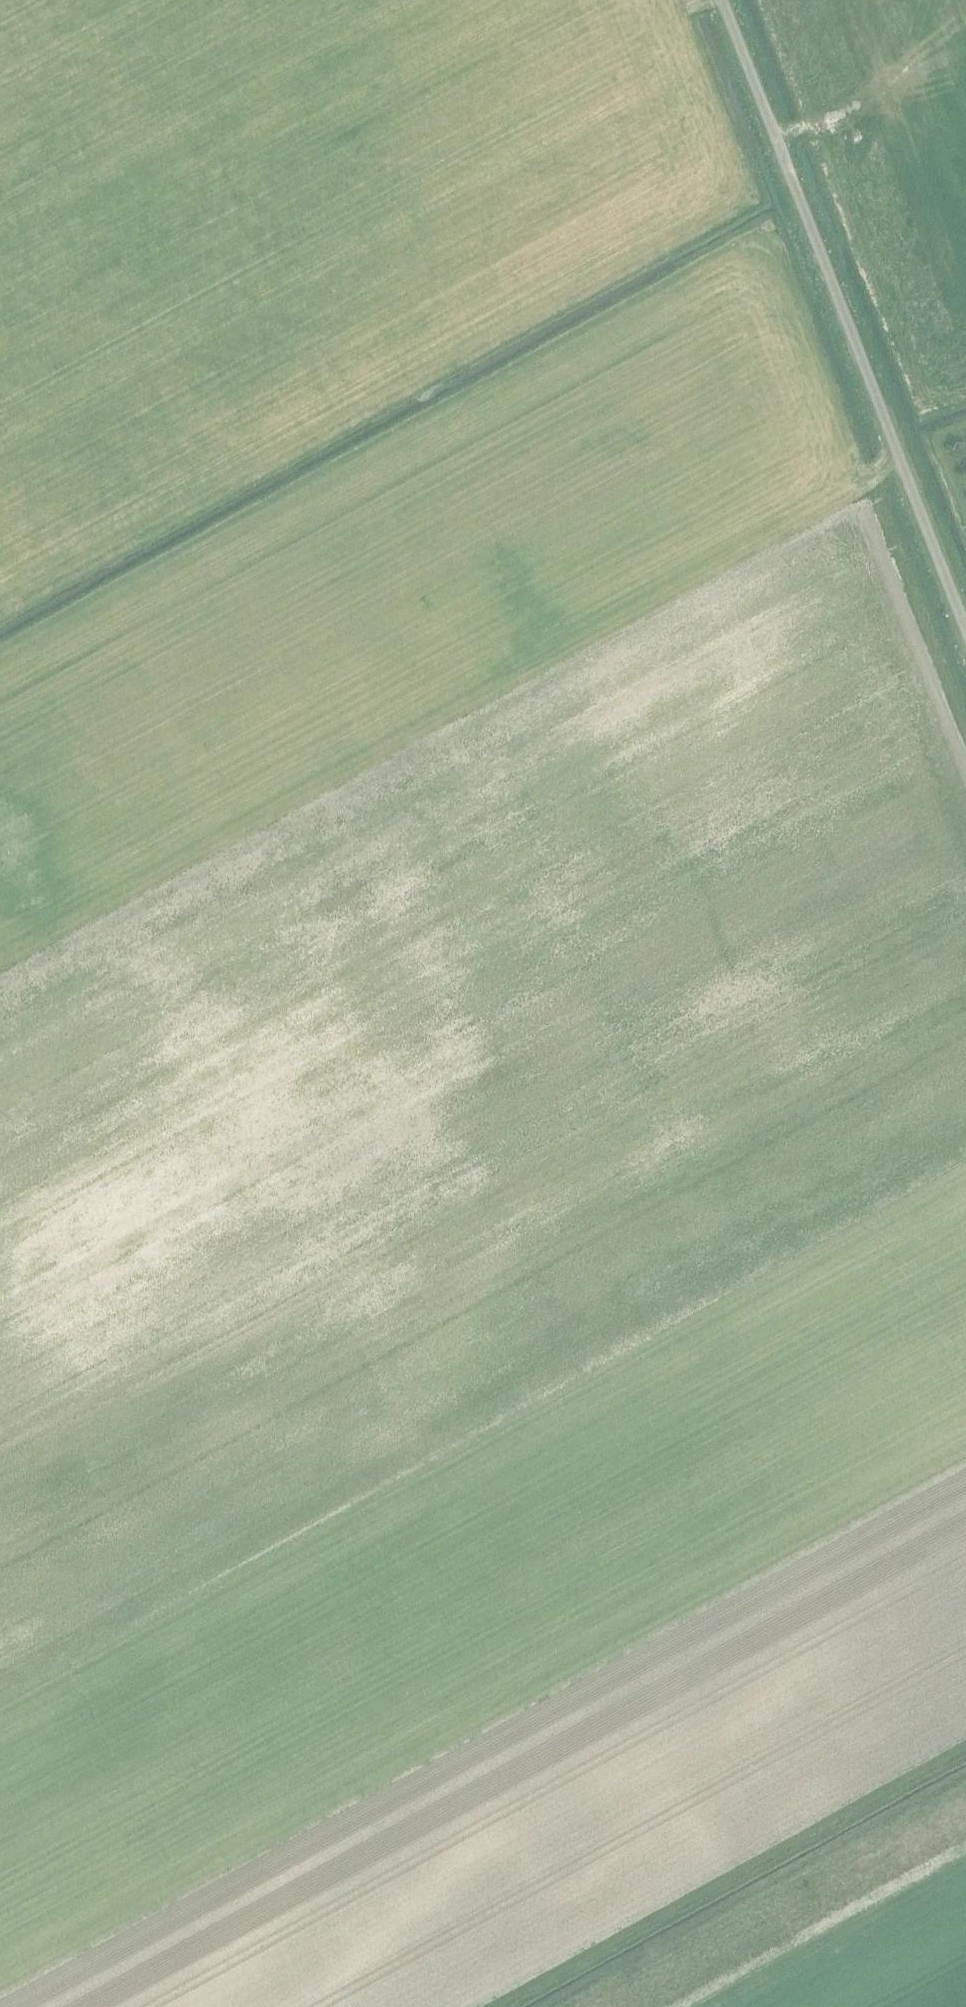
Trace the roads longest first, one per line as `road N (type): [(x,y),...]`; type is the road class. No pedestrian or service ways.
road 1 (tertiary): [(965,634),(718,0)]

